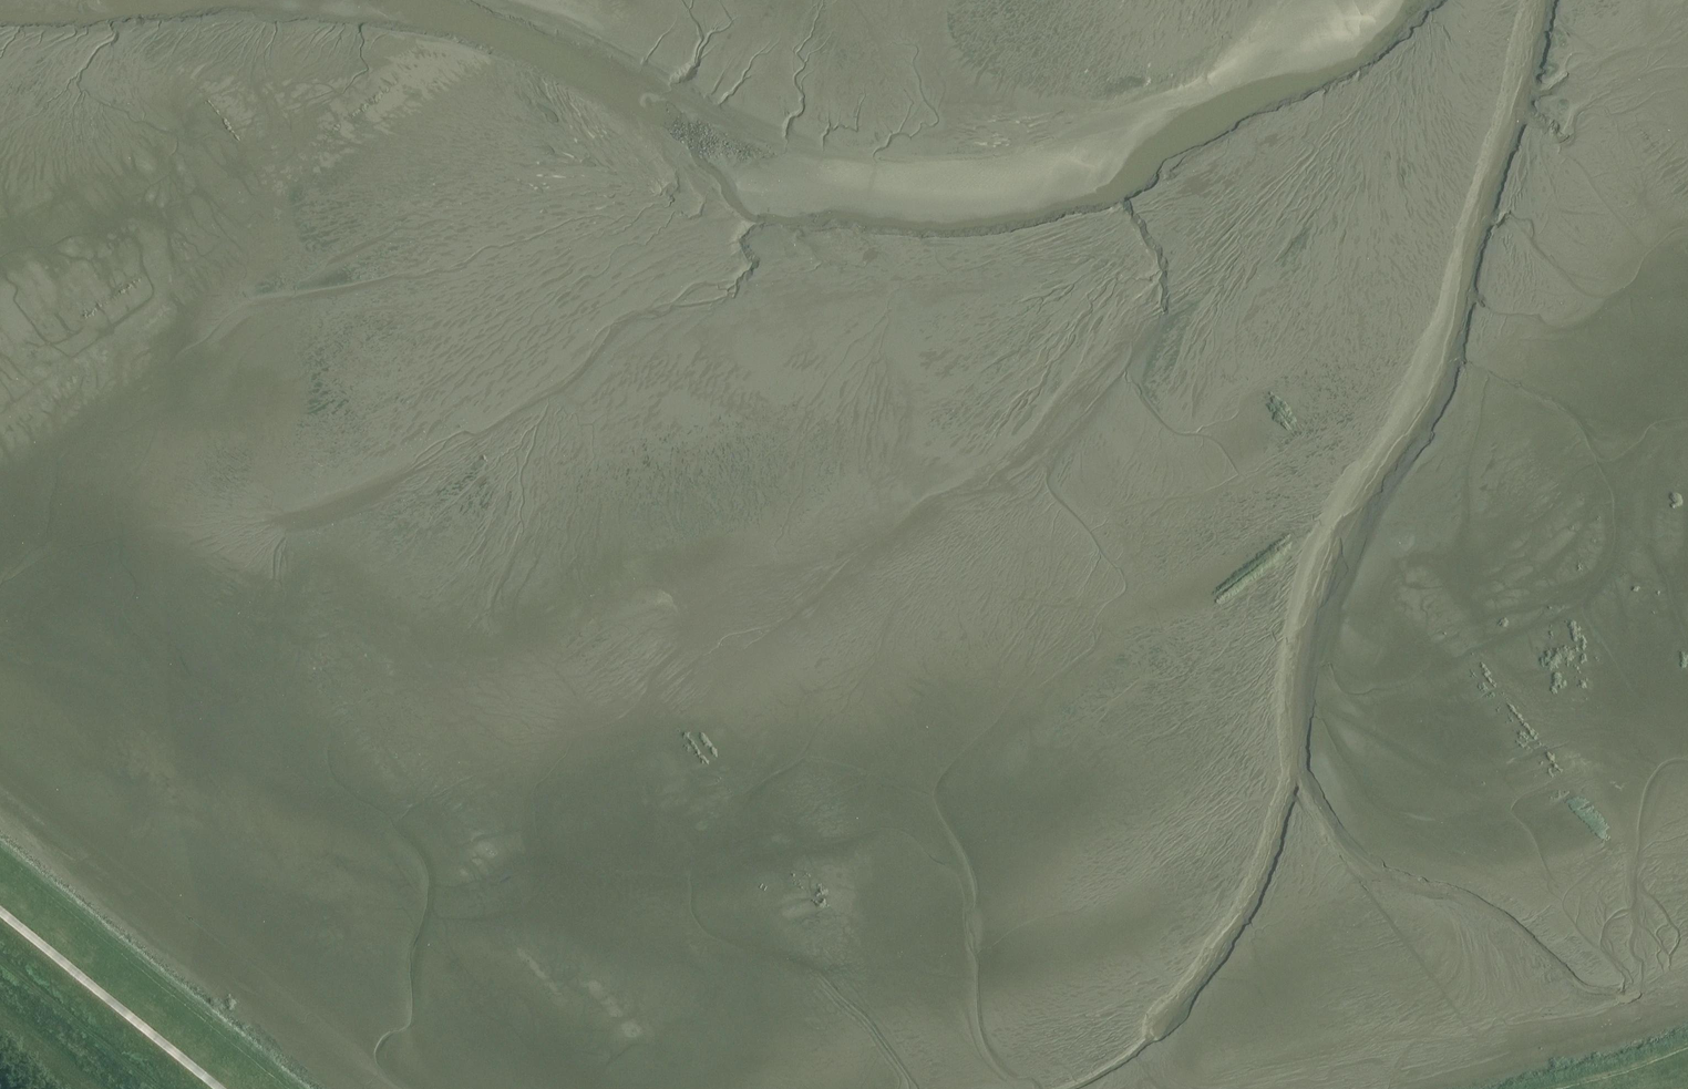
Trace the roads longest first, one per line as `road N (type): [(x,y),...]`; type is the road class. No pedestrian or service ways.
road 1 (unclassified): [(0,911),(220,1088)]

